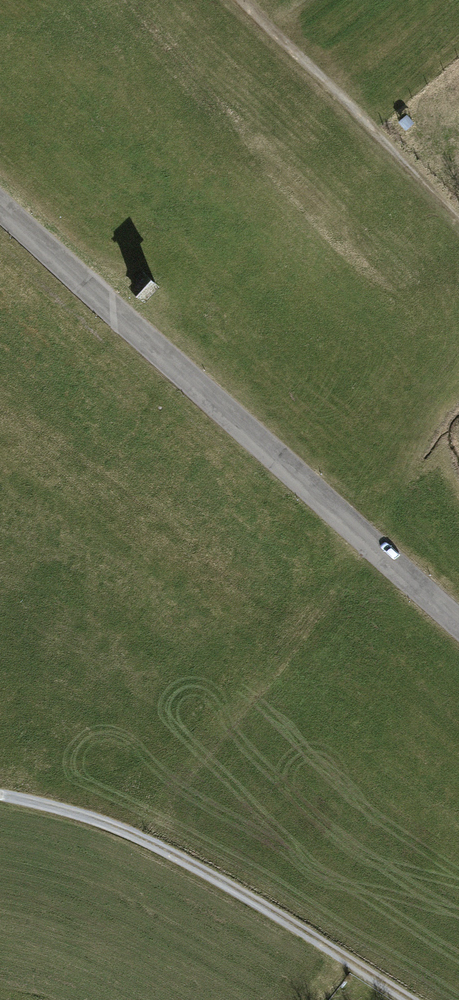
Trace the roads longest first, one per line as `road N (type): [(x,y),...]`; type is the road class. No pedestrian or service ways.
road 1 (tertiary): [(0,204),(458,622)]
road 2 (track): [(0,795),(152,846),(407,999)]
road 3 (track): [(458,217),(244,0)]

